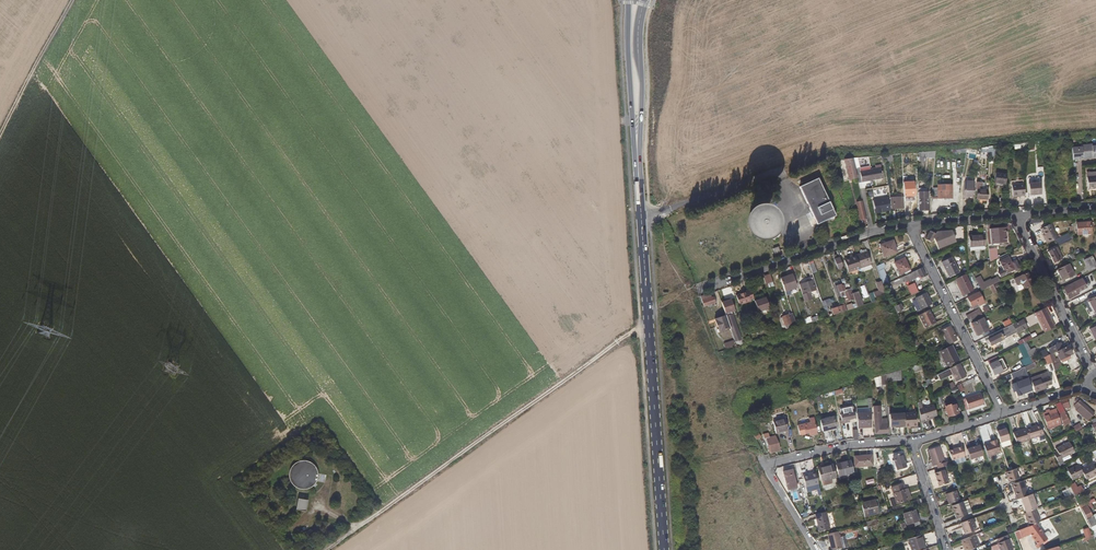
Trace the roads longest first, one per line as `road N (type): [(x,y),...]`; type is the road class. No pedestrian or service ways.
road 1 (track): [(648,321),(331,549)]
road 2 (secondary): [(641,214),(664,549)]
road 3 (residential): [(911,224),(705,288)]
road 4 (secondary): [(628,0),(641,214)]
road 5 (secondary): [(641,214),(644,0)]
road 6 (residential): [(911,224),(1003,415)]
road 7 (residential): [(1093,372),(1016,215)]
road 8 (residential): [(766,469),(852,445),(915,445)]
road 9 (track): [(72,0),(0,133)]

